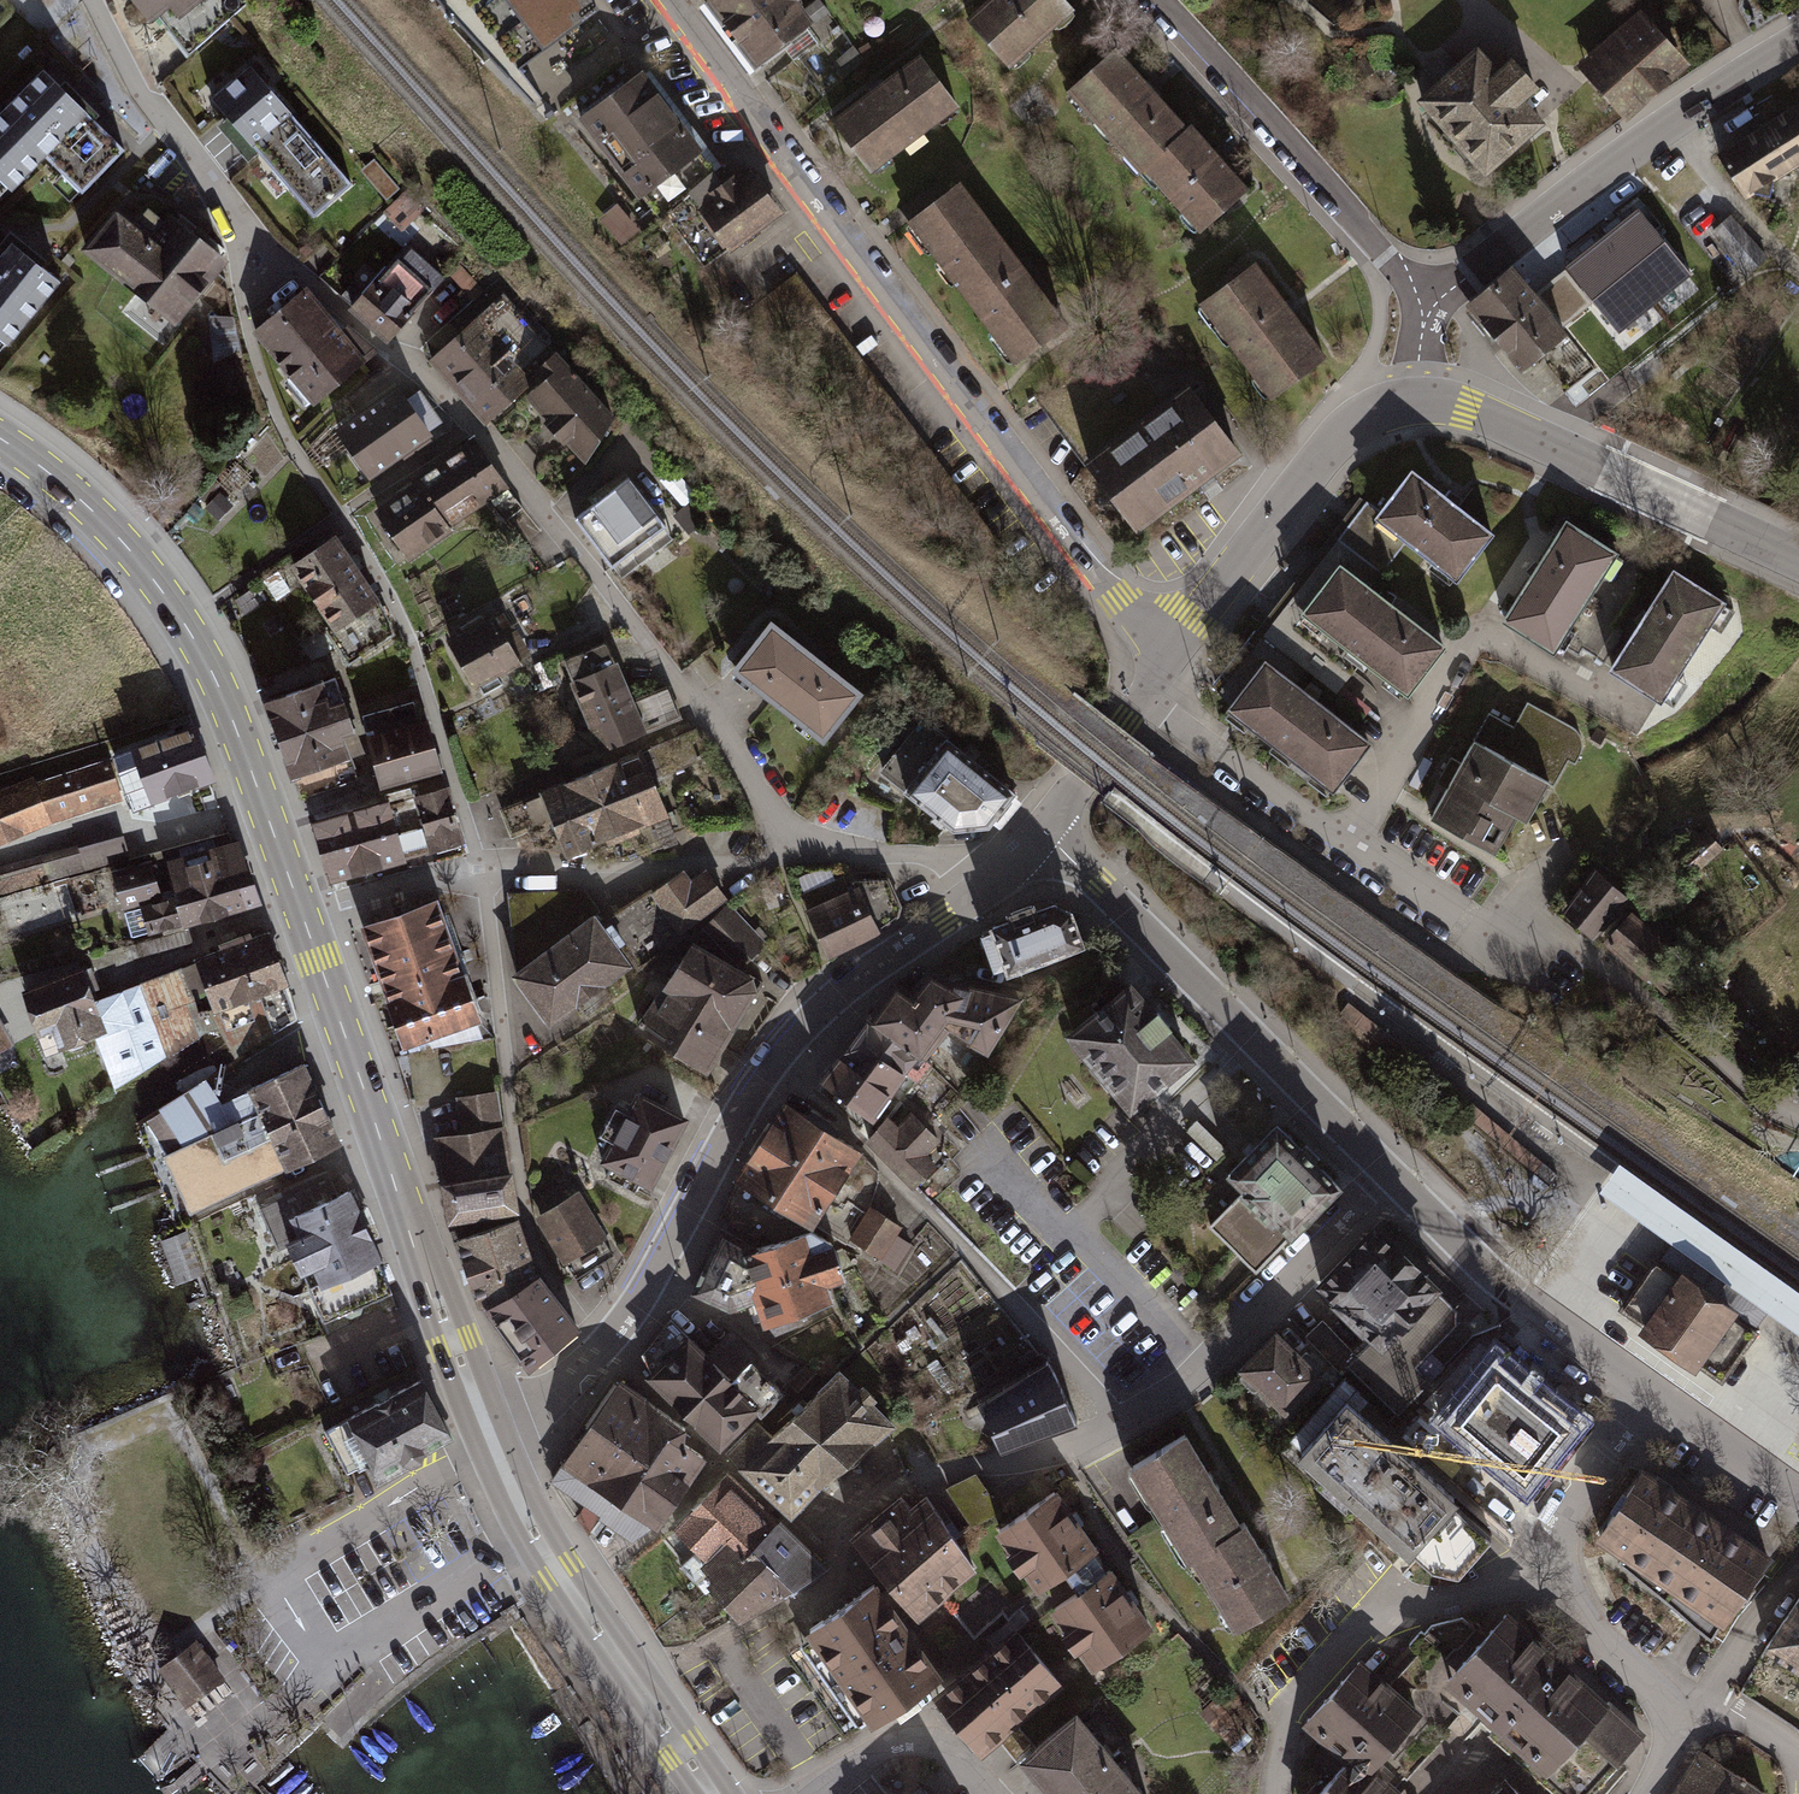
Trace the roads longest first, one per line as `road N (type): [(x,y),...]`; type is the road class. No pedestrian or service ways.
road 1 (residential): [(1177,648),(1114,602),(675,0)]
road 2 (tertiary): [(489,1437),(605,1349),(650,1291),(752,1095),(780,1060),(842,991),(994,878)]
road 3 (residential): [(994,878),(794,843),(621,873),(487,869),(428,876),(300,912)]
road 4 (residential): [(1039,832),(1511,1289)]
road 5 (residential): [(1144,697),(1344,845),(1475,928),(1578,950),(1660,1011)]
road 6 (primary): [(300,912),(218,683),(182,617),(78,497),(0,443)]
road 7 (primary): [(489,1437),(300,912)]
road 8 (tertiary): [(1429,310),(1693,105),(1798,45)]
road 9 (primary): [(713,1793),(557,1571),(489,1437)]
road 10 (residential): [(1417,406),(1463,410),(1510,427),(1798,561)]
road 11 (residential): [(1167,0),(1429,310)]
road 12 (residential): [(1284,1793),(1289,1708),(1379,1618),(1480,1599),(1548,1558)]
road 13 (tertiary): [(1177,648),(1337,438),(1376,416),(1417,406)]
road 14 (residential): [(1548,1558),(1580,1613),(1648,1683),(1678,1733),(1644,1793)]
road 15 (residential): [(806,1793),(874,1742),(942,1735),(996,1793)]
road 16 (residential): [(1548,1558),(1580,1497),(1654,1393)]
road 17 (residential): [(1511,1289),(1654,1393)]
road 18 (residential): [(1654,1393),(1798,1492)]
road 19 (tertiary): [(1039,832),(1144,697)]

